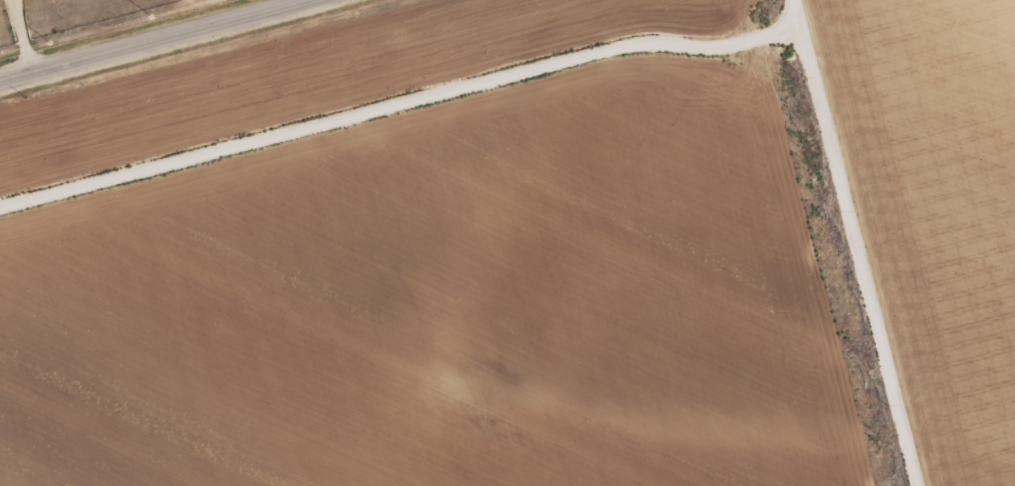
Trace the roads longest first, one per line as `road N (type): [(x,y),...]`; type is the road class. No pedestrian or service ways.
road 1 (track): [(925,485),(788,0)]
road 2 (secondary): [(306,0),(0,80)]

